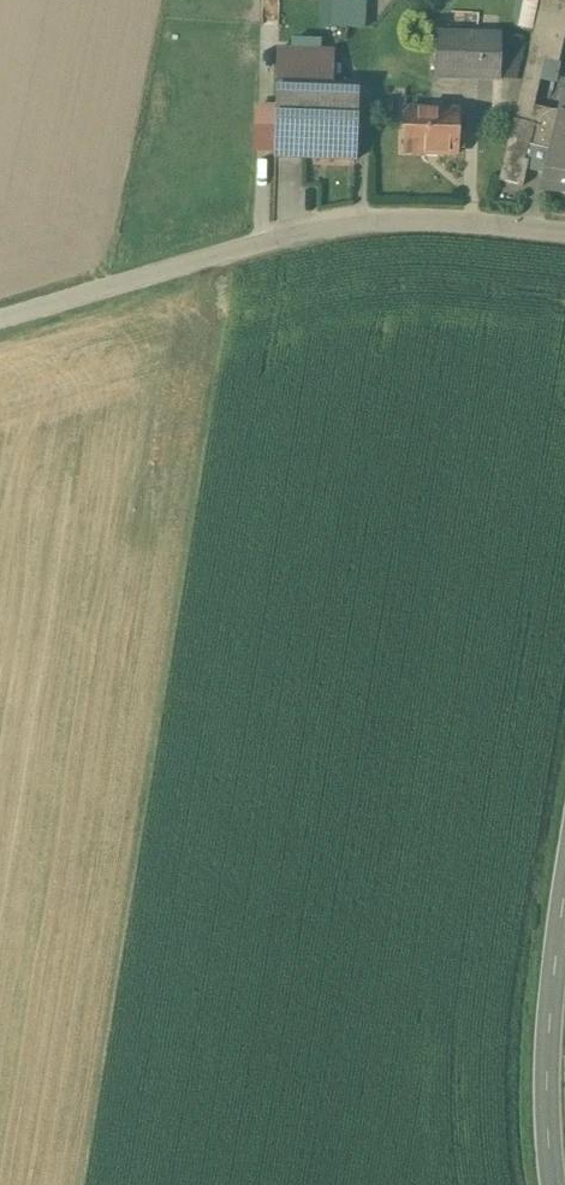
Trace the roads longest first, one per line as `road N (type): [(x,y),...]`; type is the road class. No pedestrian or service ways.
road 1 (unclassified): [(0,318),(346,226),(564,232)]
road 2 (secondary): [(564,894),(548,1049),(553,1184)]

